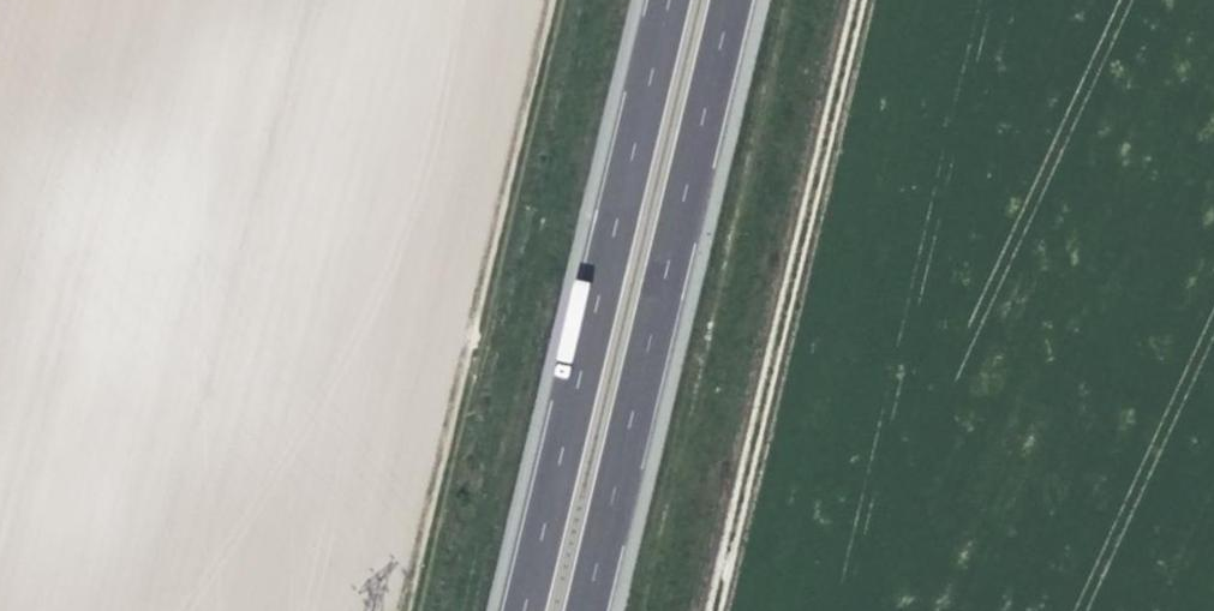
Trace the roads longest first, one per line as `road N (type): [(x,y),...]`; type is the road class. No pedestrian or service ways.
road 1 (motorway): [(658,0),(497,610)]
road 2 (track): [(709,610),(853,0)]
road 3 (track): [(412,610),(555,0)]
road 4 (motorway): [(585,610),(709,0)]

